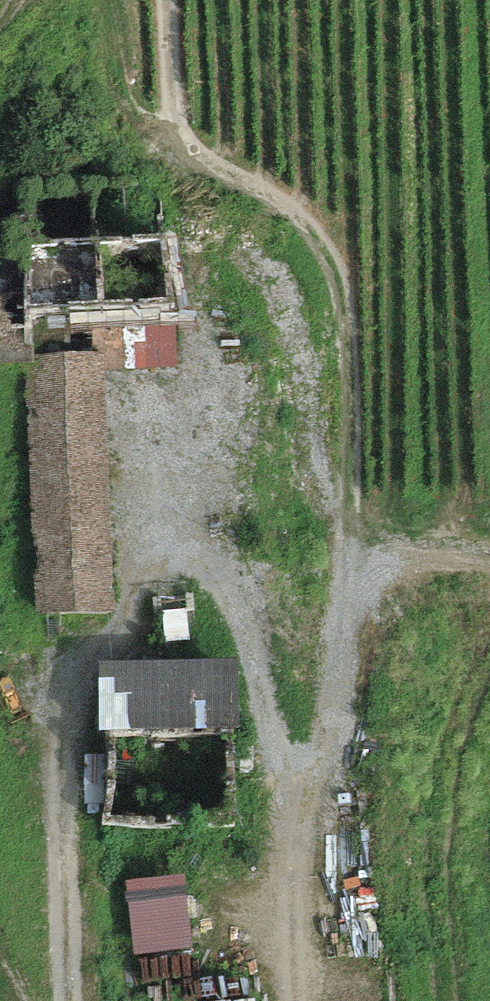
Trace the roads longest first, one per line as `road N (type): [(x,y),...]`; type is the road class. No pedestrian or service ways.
road 1 (track): [(62,1000),(87,685),(207,404),(214,334),(190,172)]
road 2 (track): [(489,548),(402,562),(356,547),(346,505),(352,360),(338,290),(299,232),(190,172),(177,0)]

